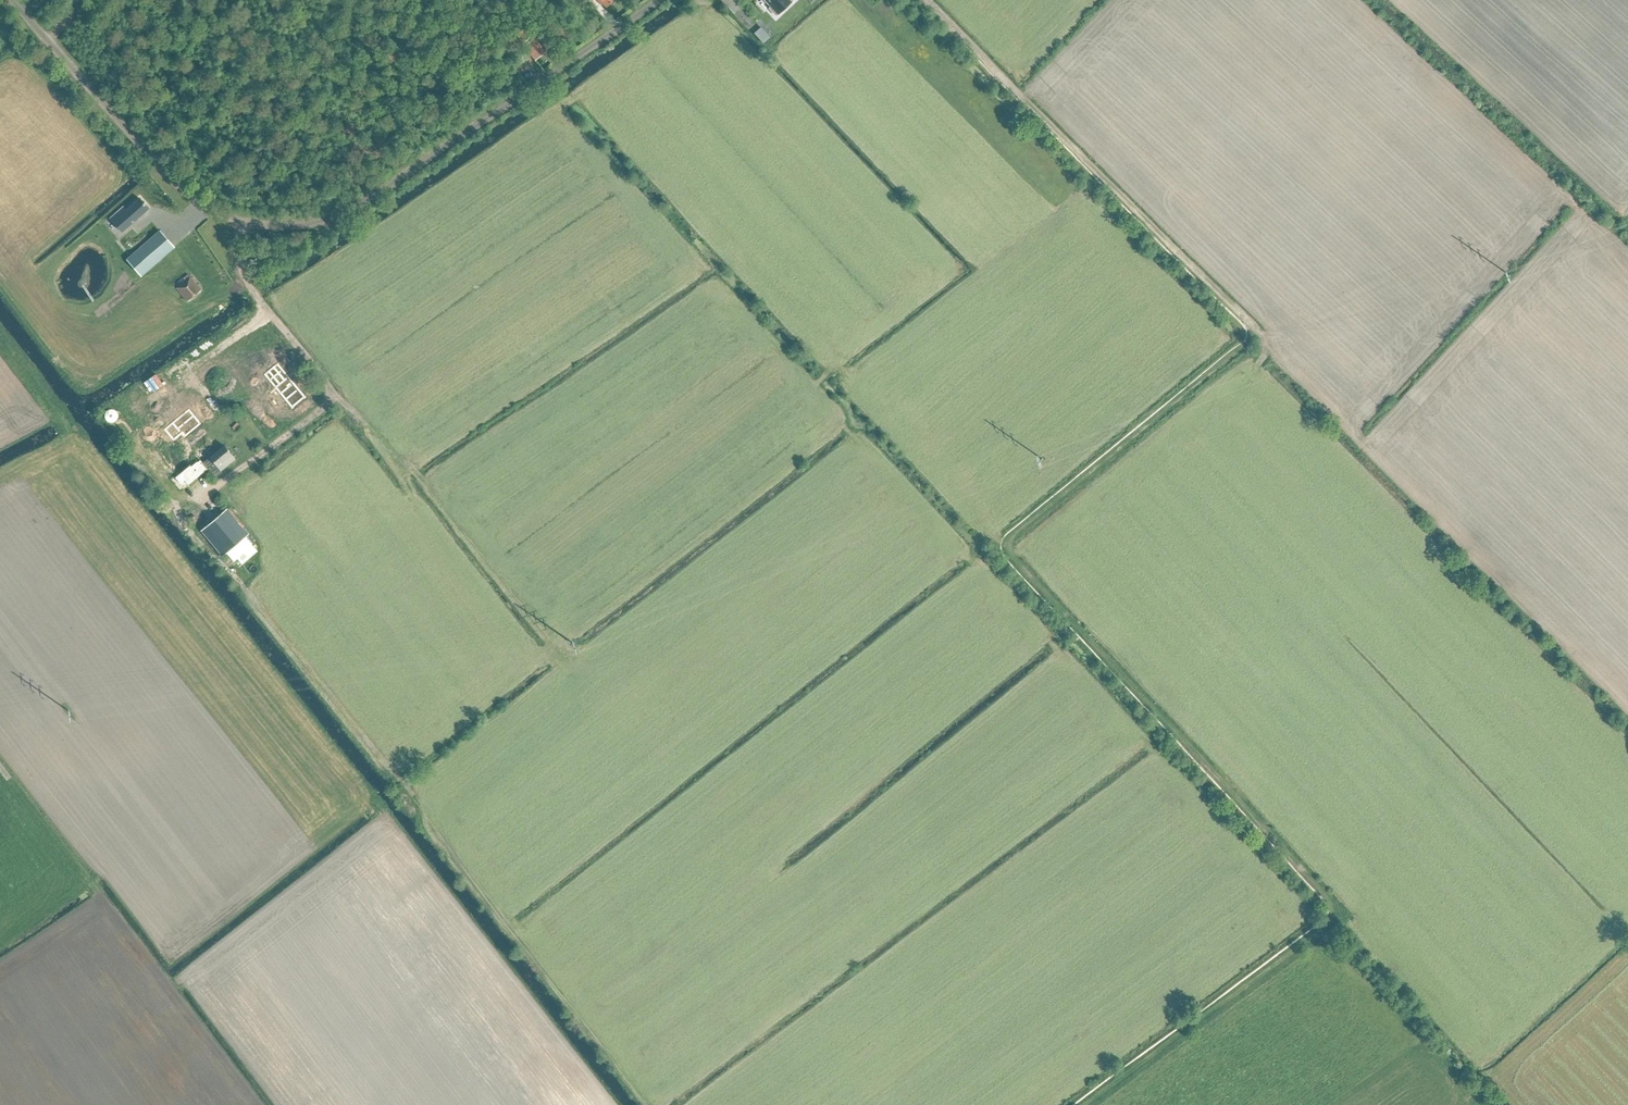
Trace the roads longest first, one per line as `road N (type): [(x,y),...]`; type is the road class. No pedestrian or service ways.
road 1 (track): [(1254,328),(1012,534),(1008,548),(1333,901),(1334,915),(1084,1104)]
road 2 (unclassified): [(10,0),(190,192),(238,216),(269,218),(355,205),(654,0)]
road 3 (track): [(928,0),(1254,328)]
road 4 (track): [(238,216),(240,269),(329,390),(324,407),(212,488)]

